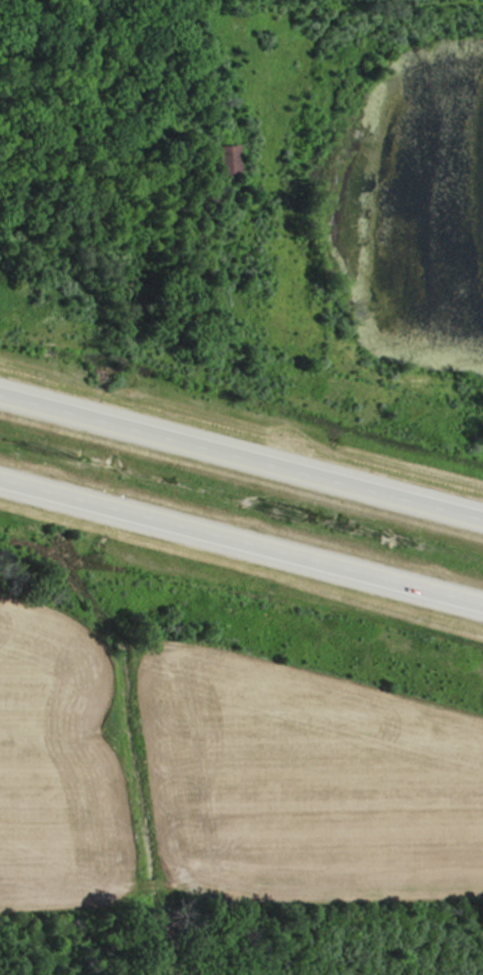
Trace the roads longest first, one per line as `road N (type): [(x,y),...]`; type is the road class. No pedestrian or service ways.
road 1 (motorway): [(0,478),(482,603)]
road 2 (motorway): [(482,515),(0,390)]

